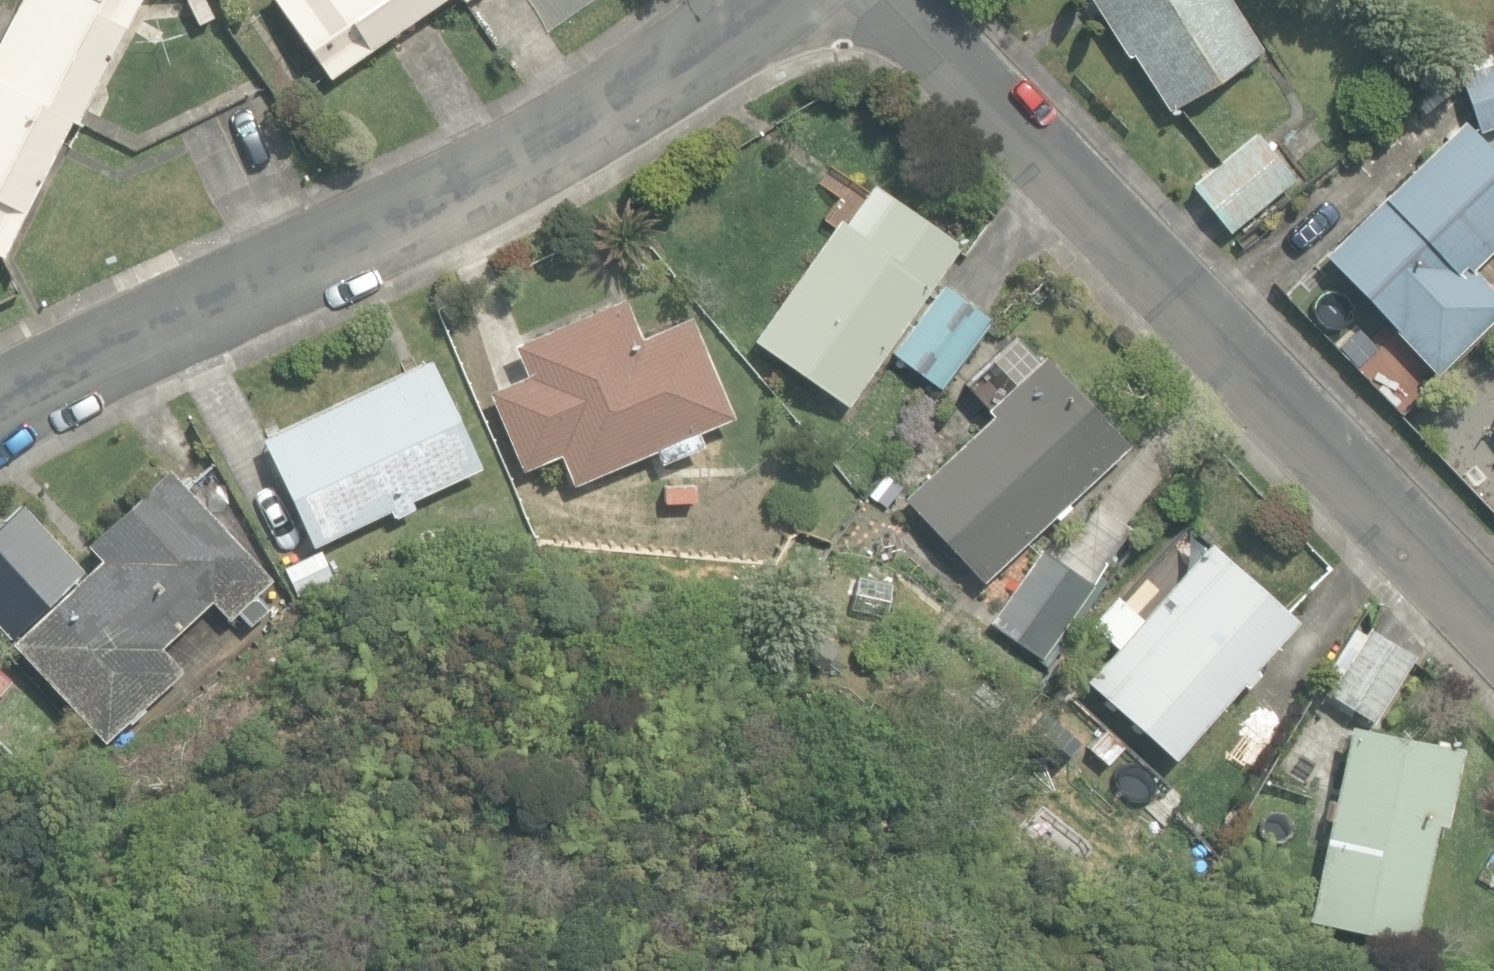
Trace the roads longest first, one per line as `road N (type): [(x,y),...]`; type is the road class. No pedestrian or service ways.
road 1 (residential): [(1493,625),(907,0)]
road 2 (unclassified): [(0,407),(601,104),(750,0)]

